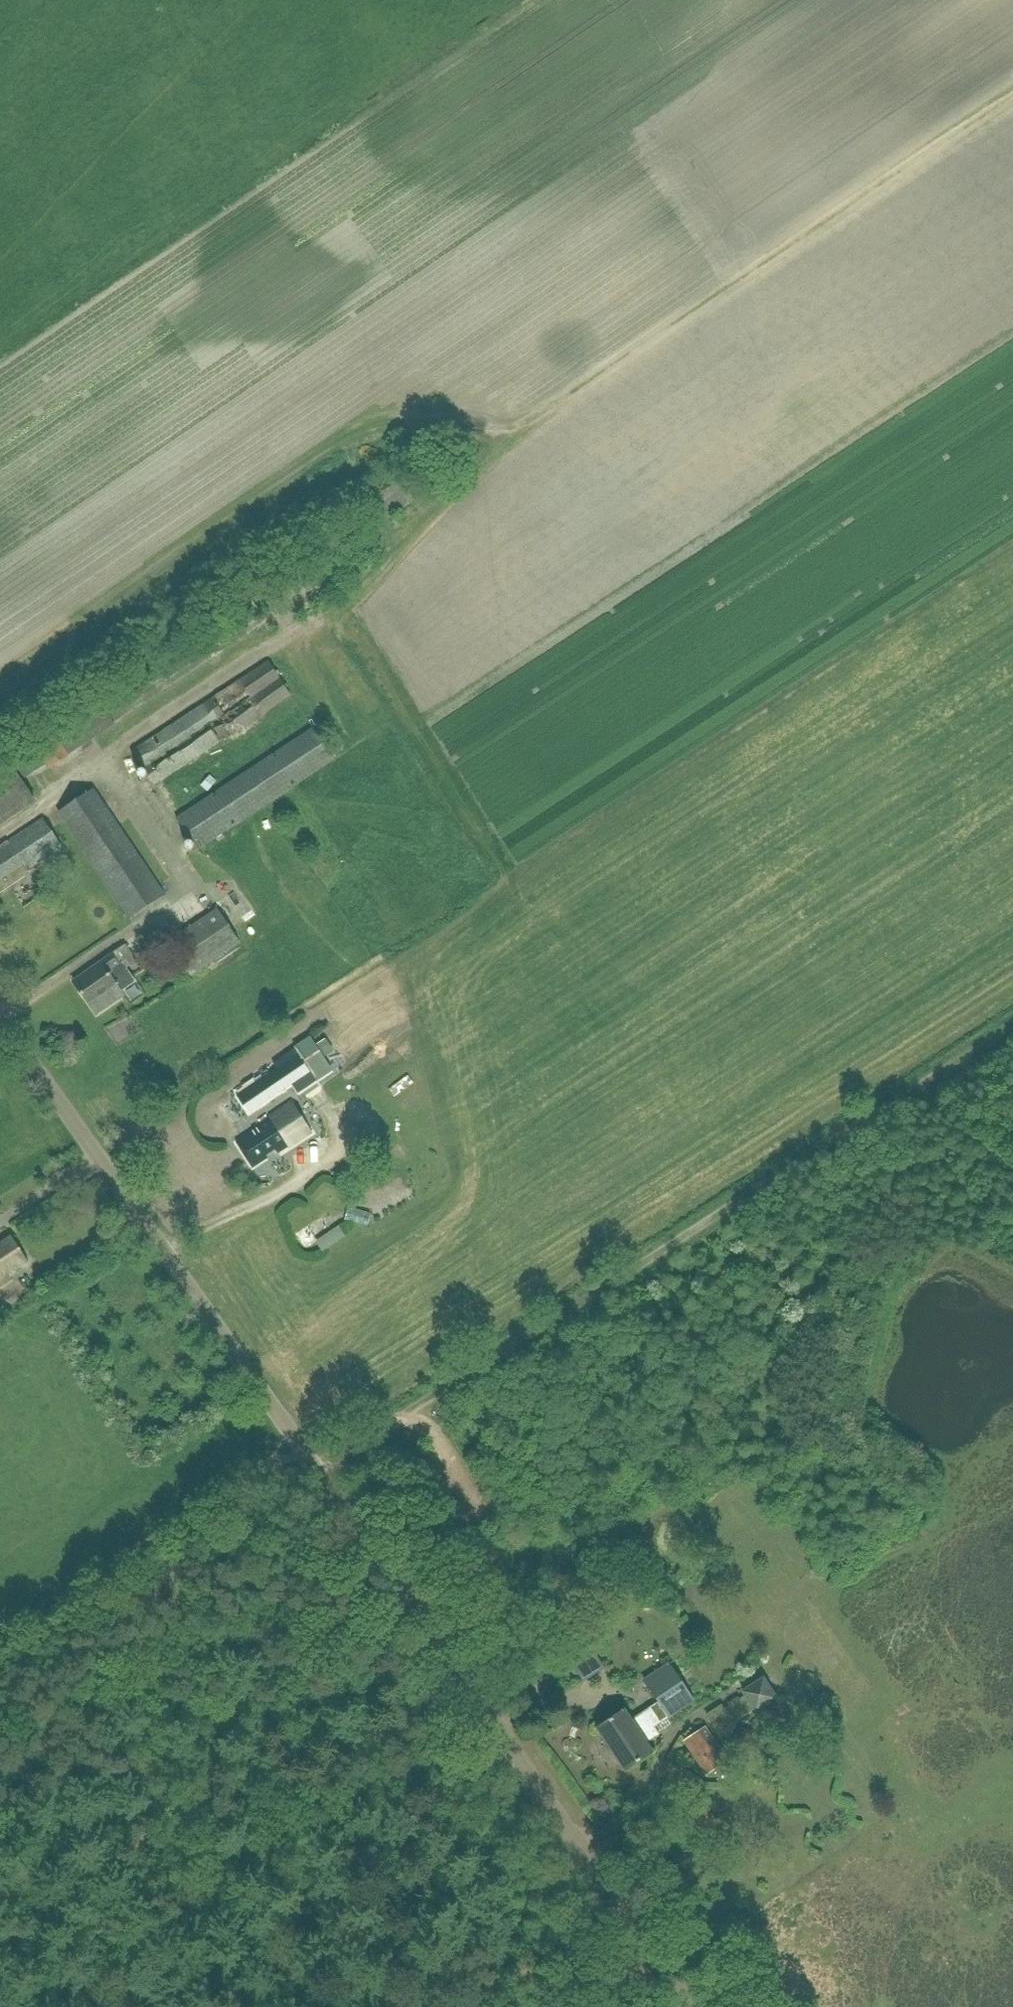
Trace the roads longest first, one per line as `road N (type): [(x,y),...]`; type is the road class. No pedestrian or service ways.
road 1 (tertiary): [(693,2006),(0,1015)]

